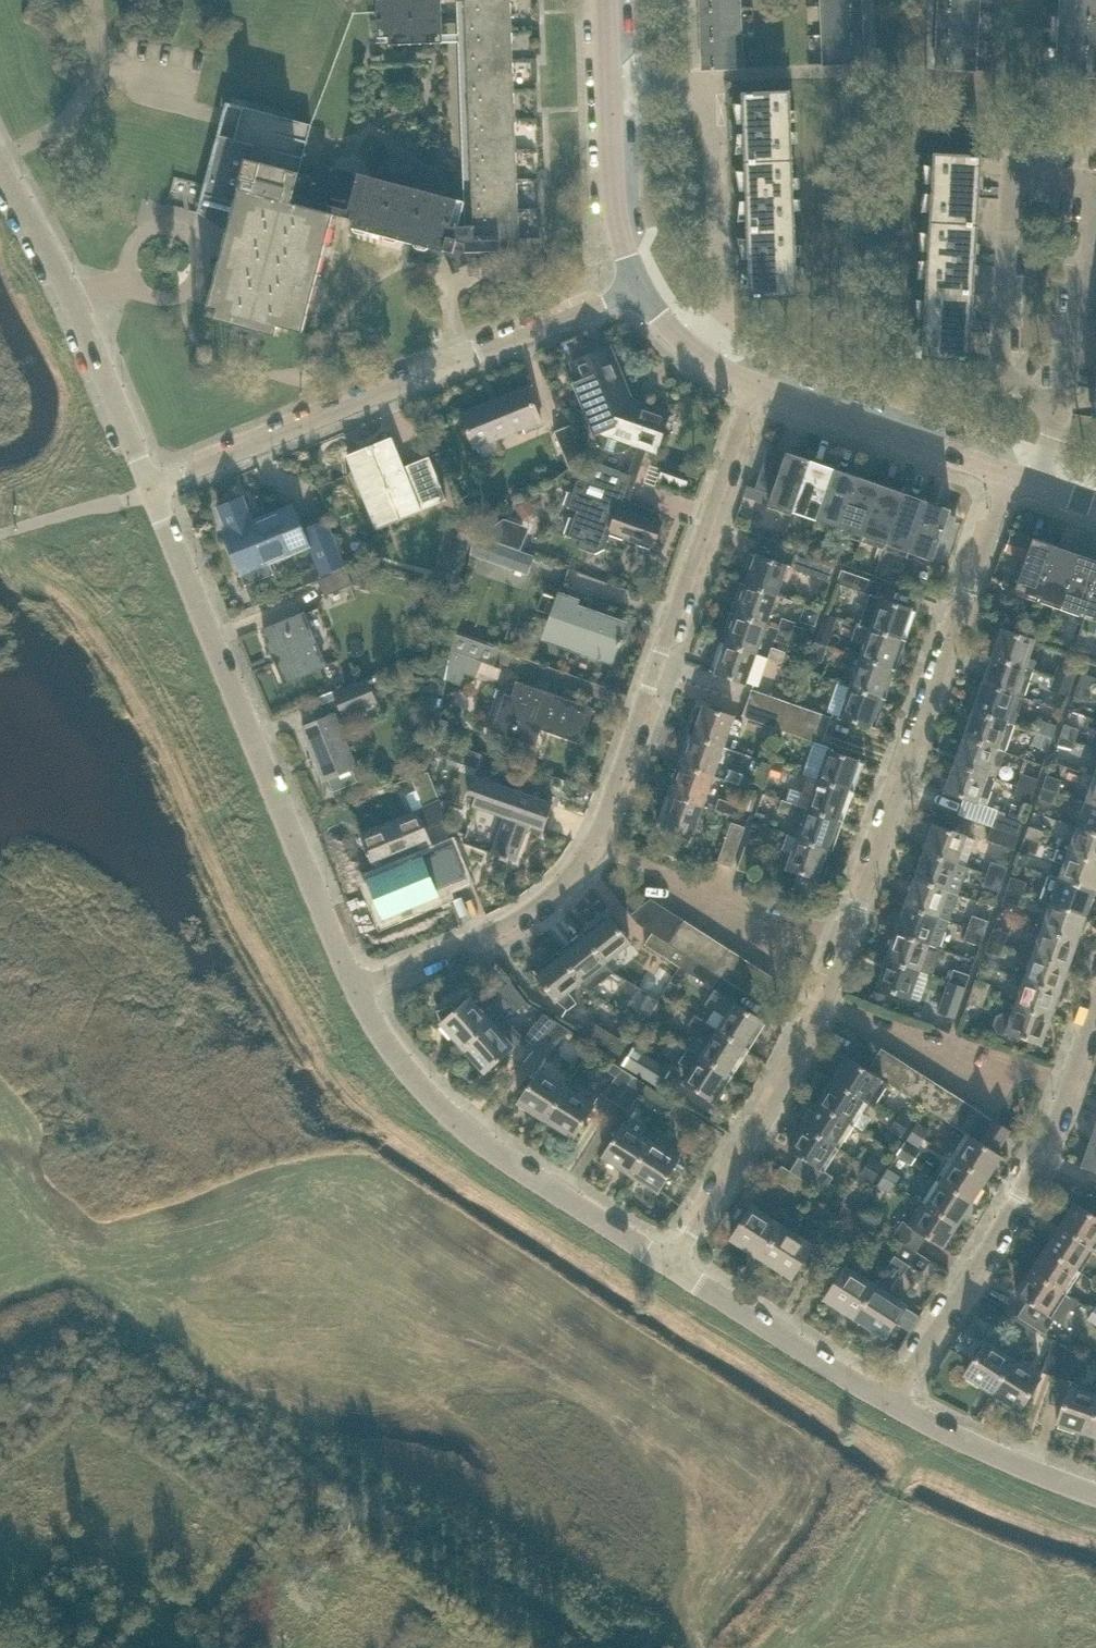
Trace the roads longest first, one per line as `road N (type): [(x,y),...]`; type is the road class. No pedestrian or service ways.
road 1 (residential): [(1014,474),(822,1016),(763,1133),(674,1270)]
road 2 (residential): [(366,988),(501,927),(577,867),(608,807),(757,386)]
road 3 (residential): [(366,988),(158,484)]
road 4 (residential): [(651,293),(158,484)]
road 5 (residential): [(898,1410),(1042,1159),(1095,1020)]
road 6 (residential): [(674,1270),(477,1130),(424,1082),(366,988)]
road 7 (residential): [(615,93),(718,92),(723,364)]
road 8 (residential): [(1081,418),(1060,413),(999,355),(1014,182),(1095,190)]
road 9 (residential): [(0,164),(158,484)]
road 10 (residential): [(1014,474),(757,386)]
road 11 (residential): [(898,1410),(674,1270)]
road 12 (residential): [(1095,1494),(898,1410)]
road 13 (residential): [(651,293),(624,202),(615,93)]
road 14 (residential): [(1095,284),(1081,418)]

